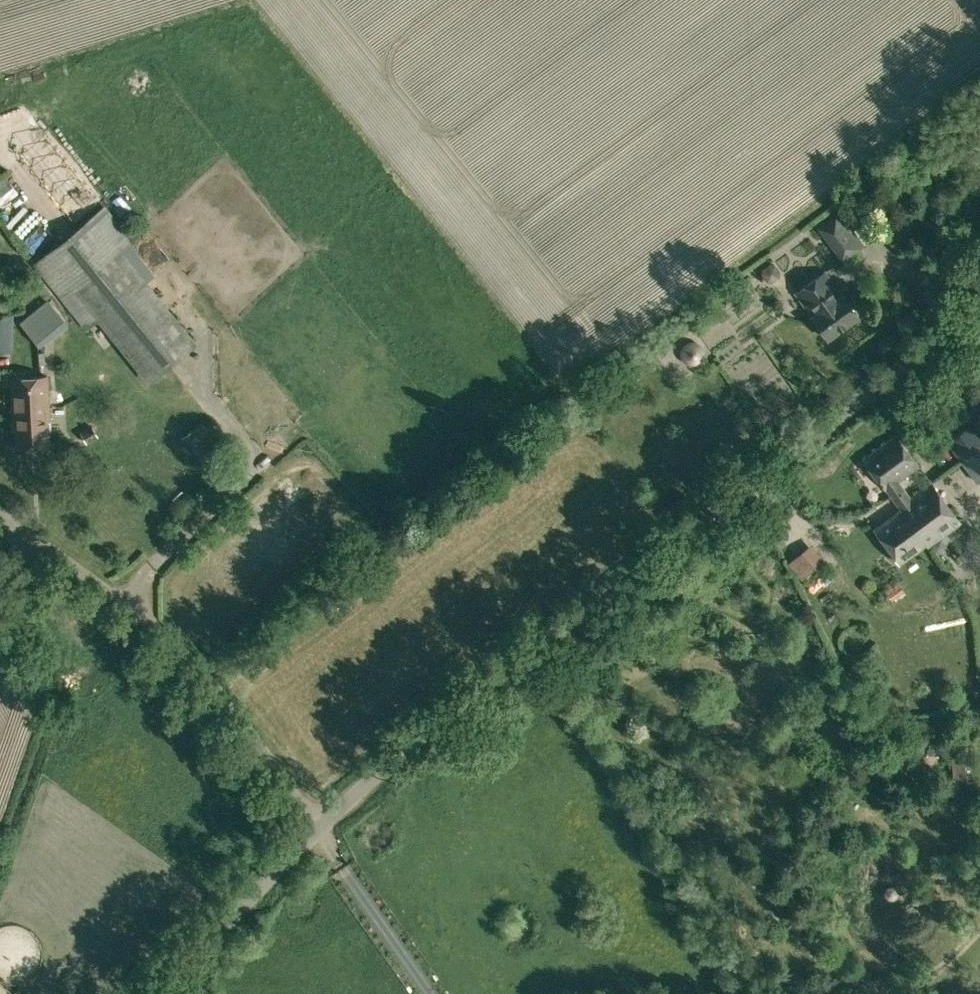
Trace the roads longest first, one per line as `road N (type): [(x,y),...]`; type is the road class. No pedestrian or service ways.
road 1 (unclassified): [(315,820),(547,623),(979,304)]
road 2 (unclassified): [(315,820),(215,677),(146,609),(0,494)]
road 3 (unclassified): [(152,993),(315,820)]

